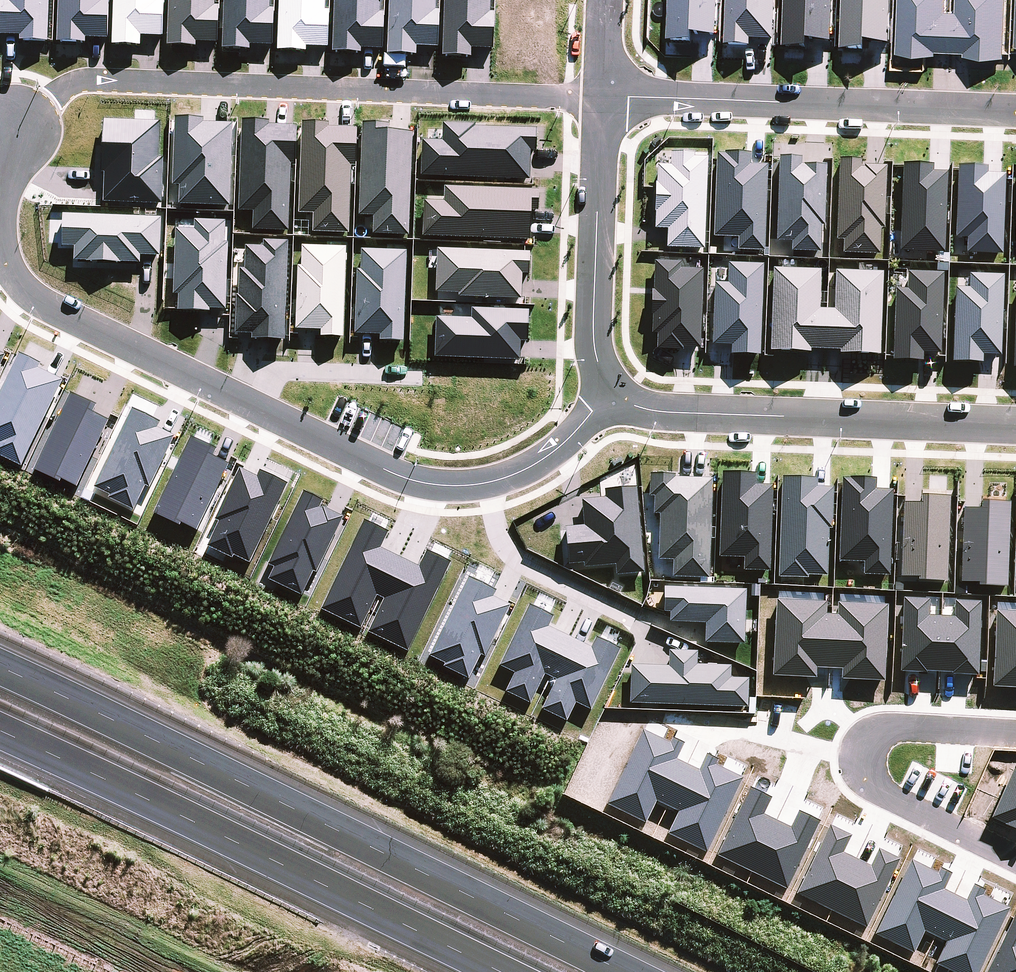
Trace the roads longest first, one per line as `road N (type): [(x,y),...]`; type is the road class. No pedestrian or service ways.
road 1 (motorway): [(0,670),(639,971)]
road 2 (residential): [(597,96),(88,76),(13,130)]
road 3 (motorway): [(524,971),(0,716)]
road 4 (residential): [(487,483),(436,485),(387,470),(44,302),(19,282),(0,225)]
road 5 (residential): [(597,96),(1015,111)]
road 6 (residential): [(1015,426),(670,413),(614,392)]
road 7 (residential): [(1015,860),(866,782),(860,762),(874,736),(903,725),(1015,731)]
road 8 (residential): [(597,96),(594,327),(601,374),(614,392)]
road 9 (residential): [(487,483),(496,525),(523,563),(624,613)]
road 10 (residential): [(614,392),(543,459),(487,483)]

